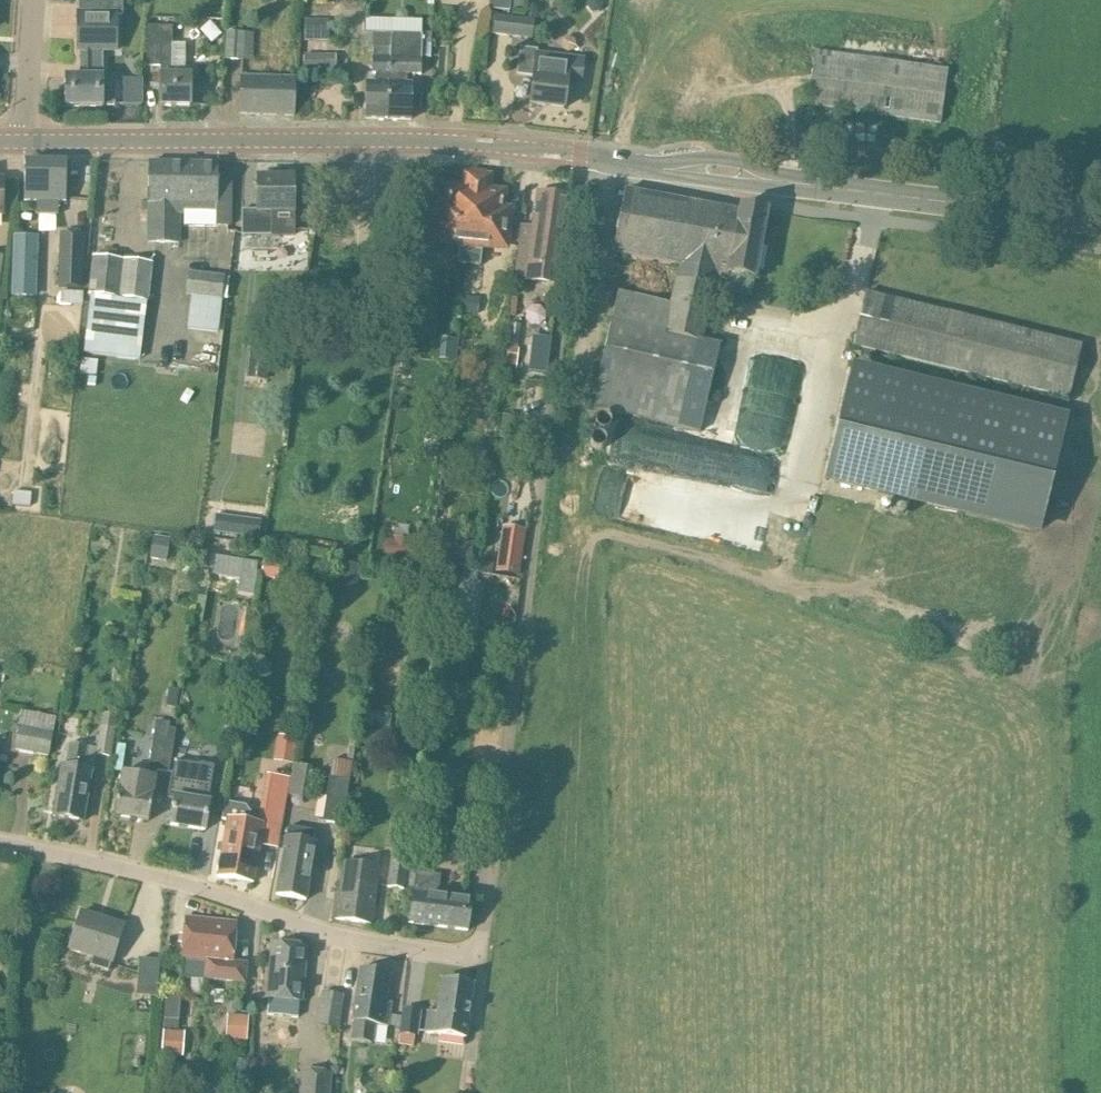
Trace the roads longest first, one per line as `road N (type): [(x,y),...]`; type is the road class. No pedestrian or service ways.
road 1 (secondary): [(367,140),(520,147),(1100,220)]
road 2 (residential): [(474,956),(364,944),(119,865),(0,841)]
road 3 (secondary): [(367,140),(24,142)]
road 4 (residential): [(24,142),(35,0)]

